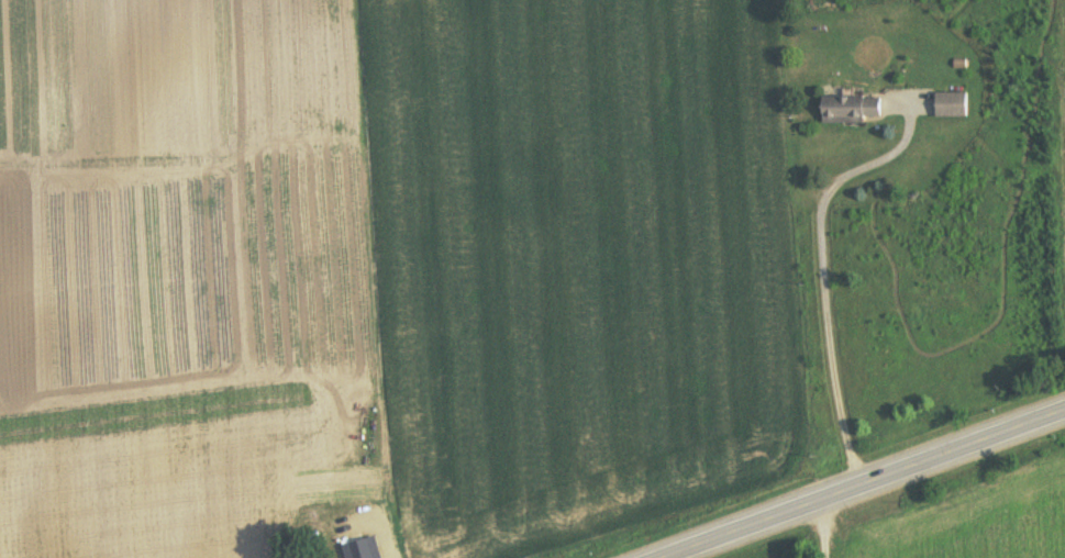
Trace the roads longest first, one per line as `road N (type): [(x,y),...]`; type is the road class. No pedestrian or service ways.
road 1 (trunk): [(611,557),(1064,388)]

